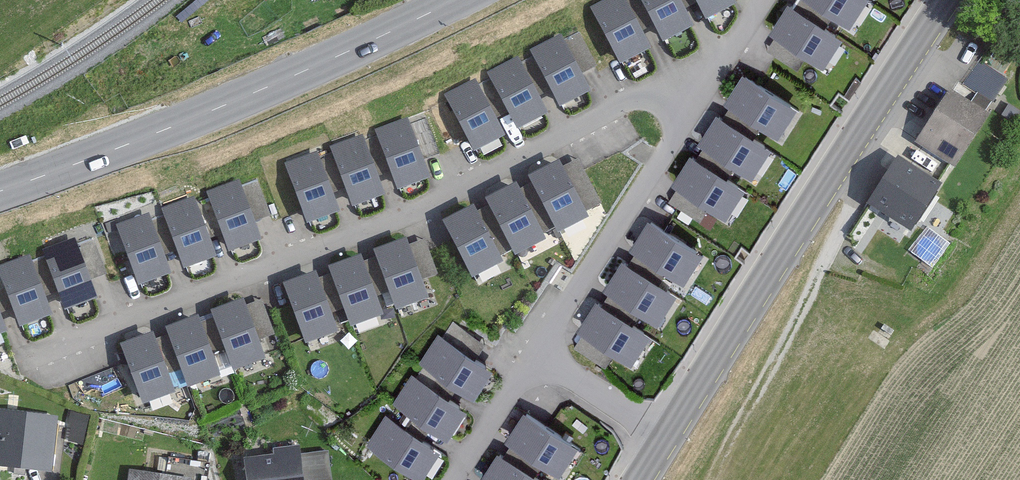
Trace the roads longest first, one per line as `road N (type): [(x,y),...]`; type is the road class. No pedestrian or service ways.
road 1 (residential): [(700,96),(623,104),(446,198),(76,345)]
road 2 (secondary): [(662,435),(945,0)]
road 3 (secondary): [(0,190),(160,132),(455,0)]
road 4 (residential): [(533,358),(700,96)]
road 5 (residential): [(662,435),(533,358)]
road 6 (residential): [(533,358),(452,479)]

